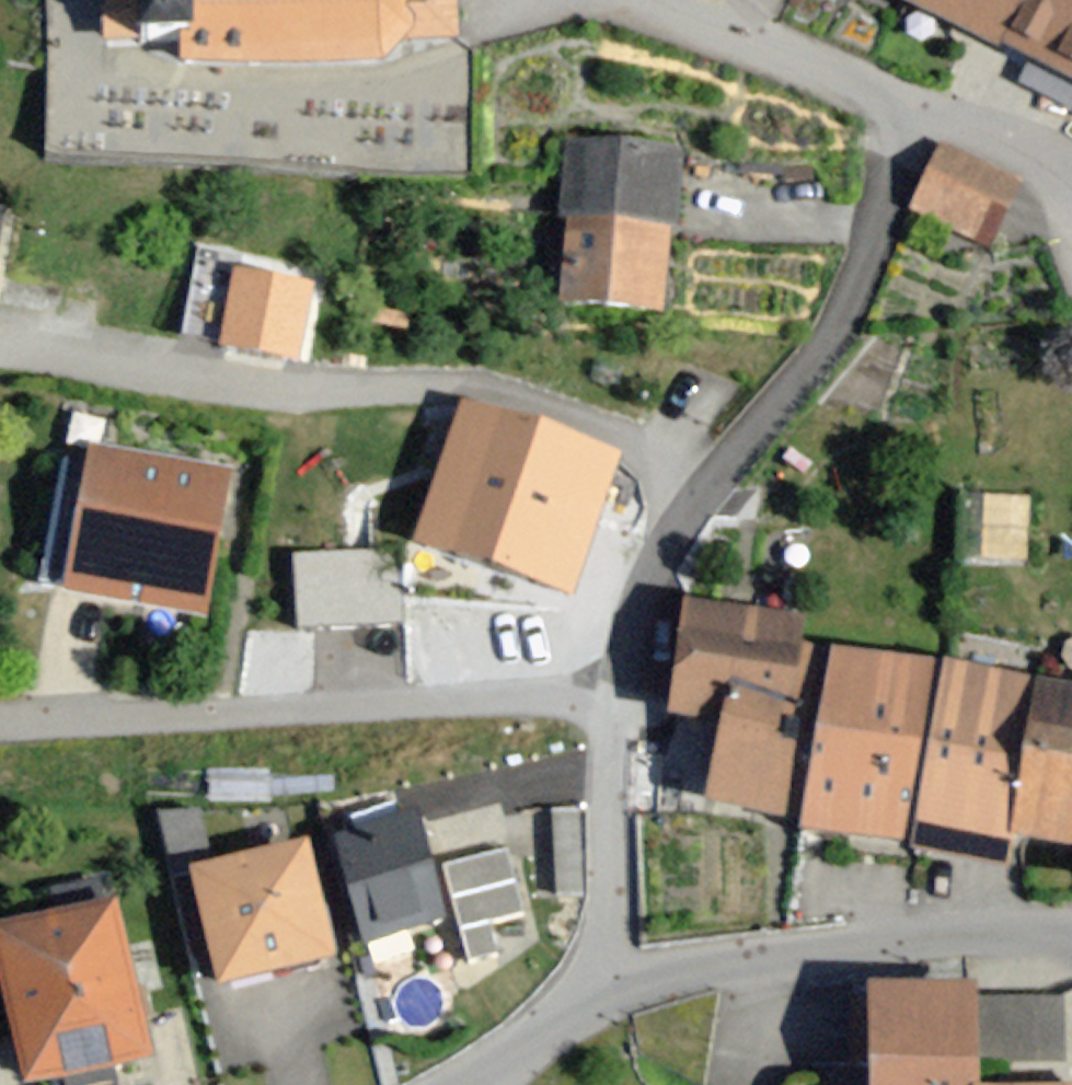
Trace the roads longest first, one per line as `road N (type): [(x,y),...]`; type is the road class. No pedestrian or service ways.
road 1 (residential): [(604,979),(622,654),(652,572),(704,488)]
road 2 (residential): [(604,979),(1071,928)]
road 3 (residential): [(1071,196),(1007,145),(649,0)]
road 4 (residential): [(463,1084),(487,1077),(604,979)]

